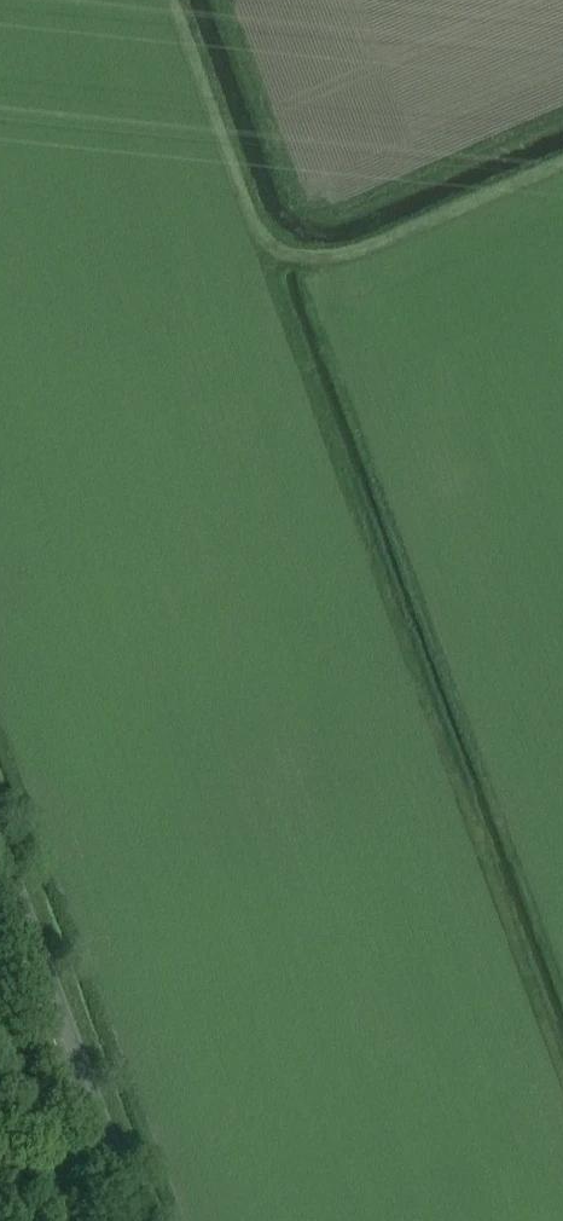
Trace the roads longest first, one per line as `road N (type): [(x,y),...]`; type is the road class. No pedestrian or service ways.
road 1 (tertiary): [(135,1220),(0,849)]

